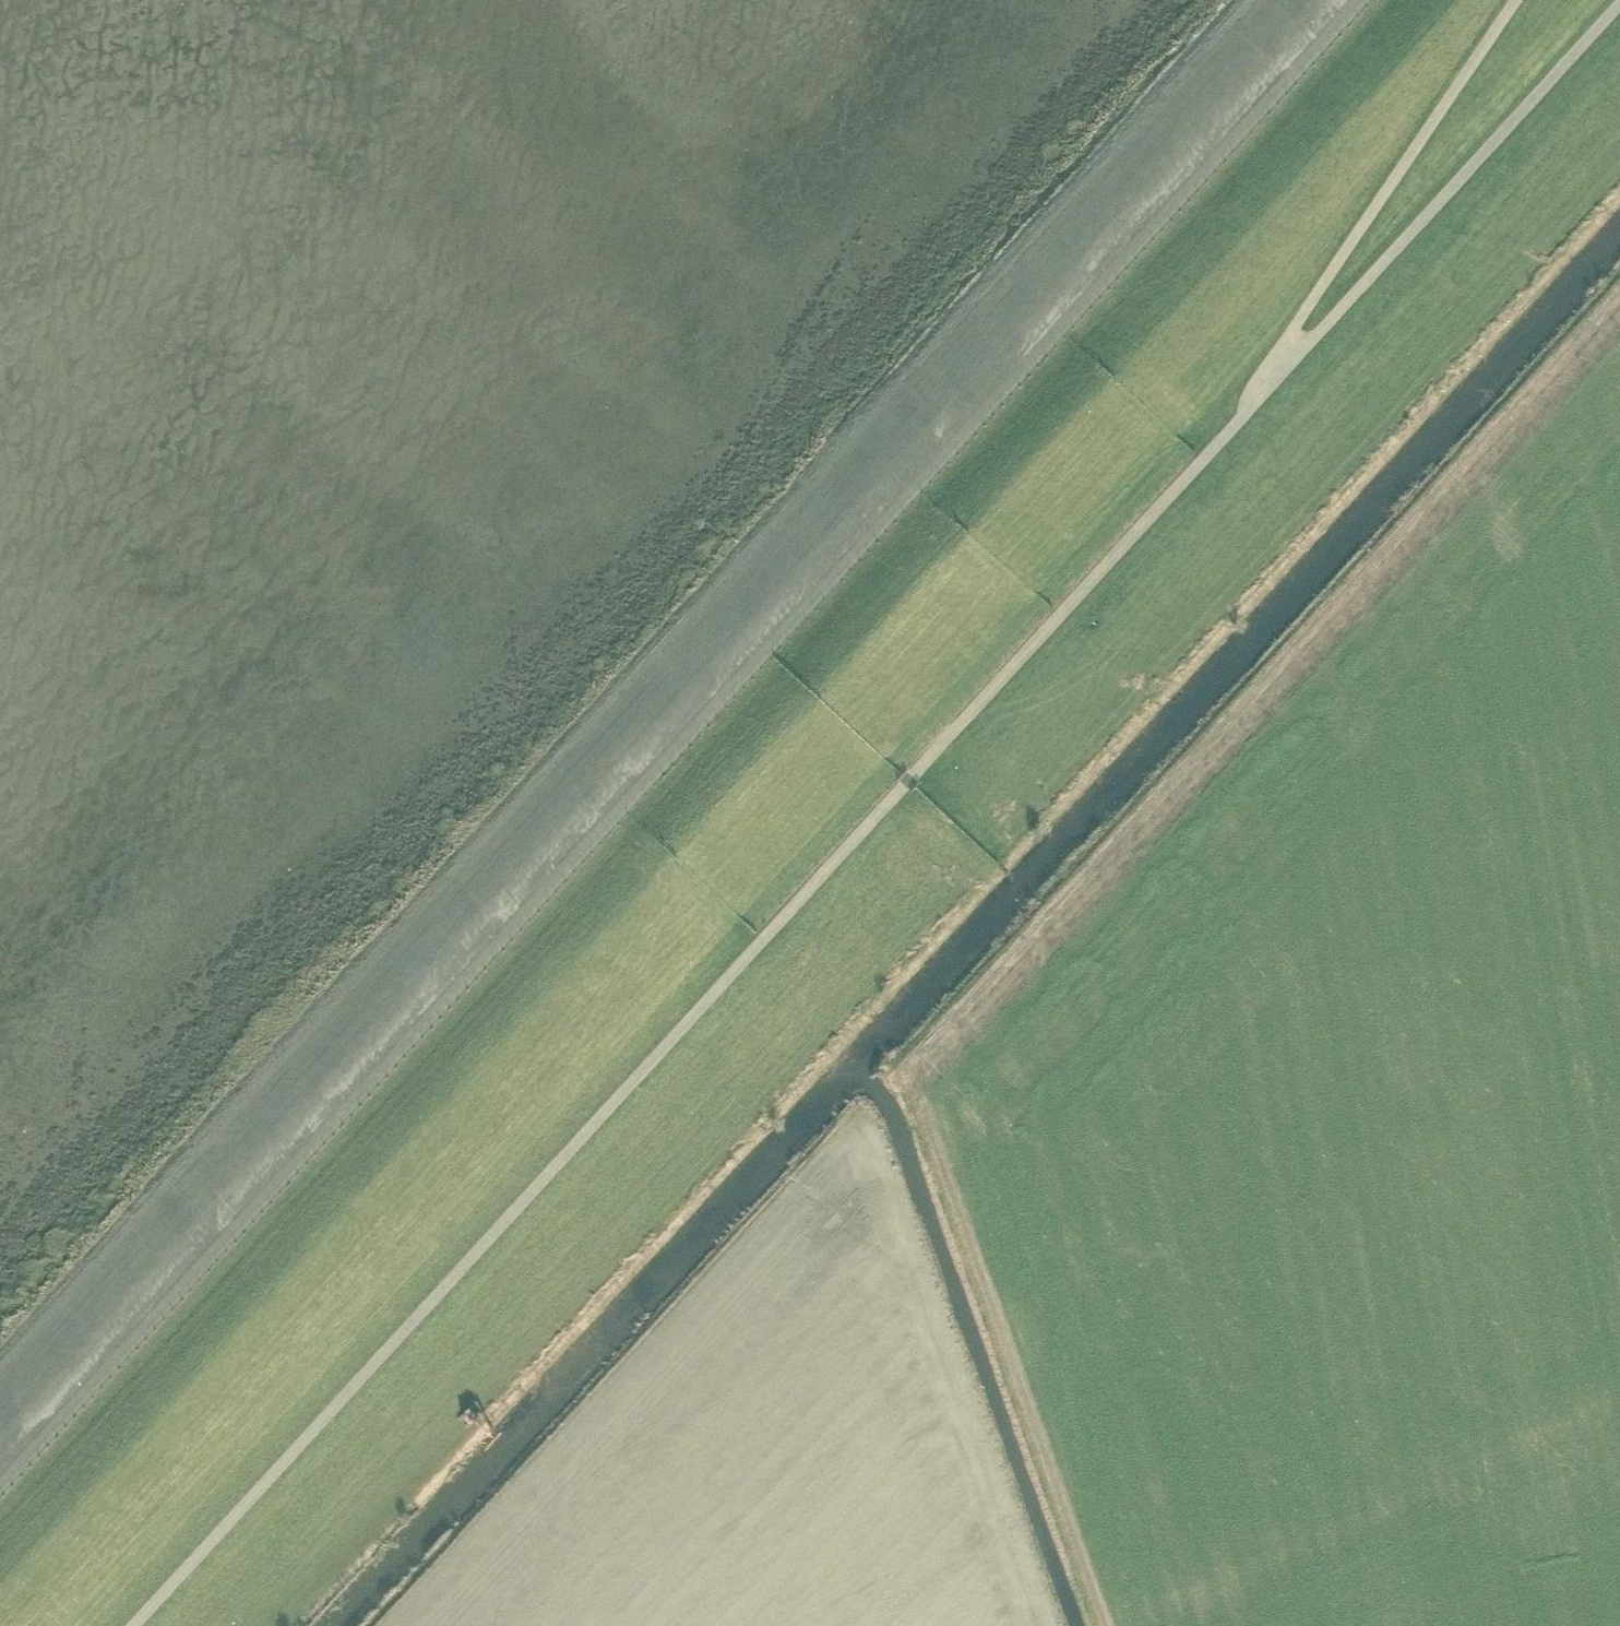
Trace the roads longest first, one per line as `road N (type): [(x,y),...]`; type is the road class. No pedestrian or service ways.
road 1 (unclassified): [(133,1625),(1281,373)]
road 2 (unclassified): [(1281,373),(1619,5)]
road 3 (unclassified): [(1517,0),(1288,338),(1281,373)]

